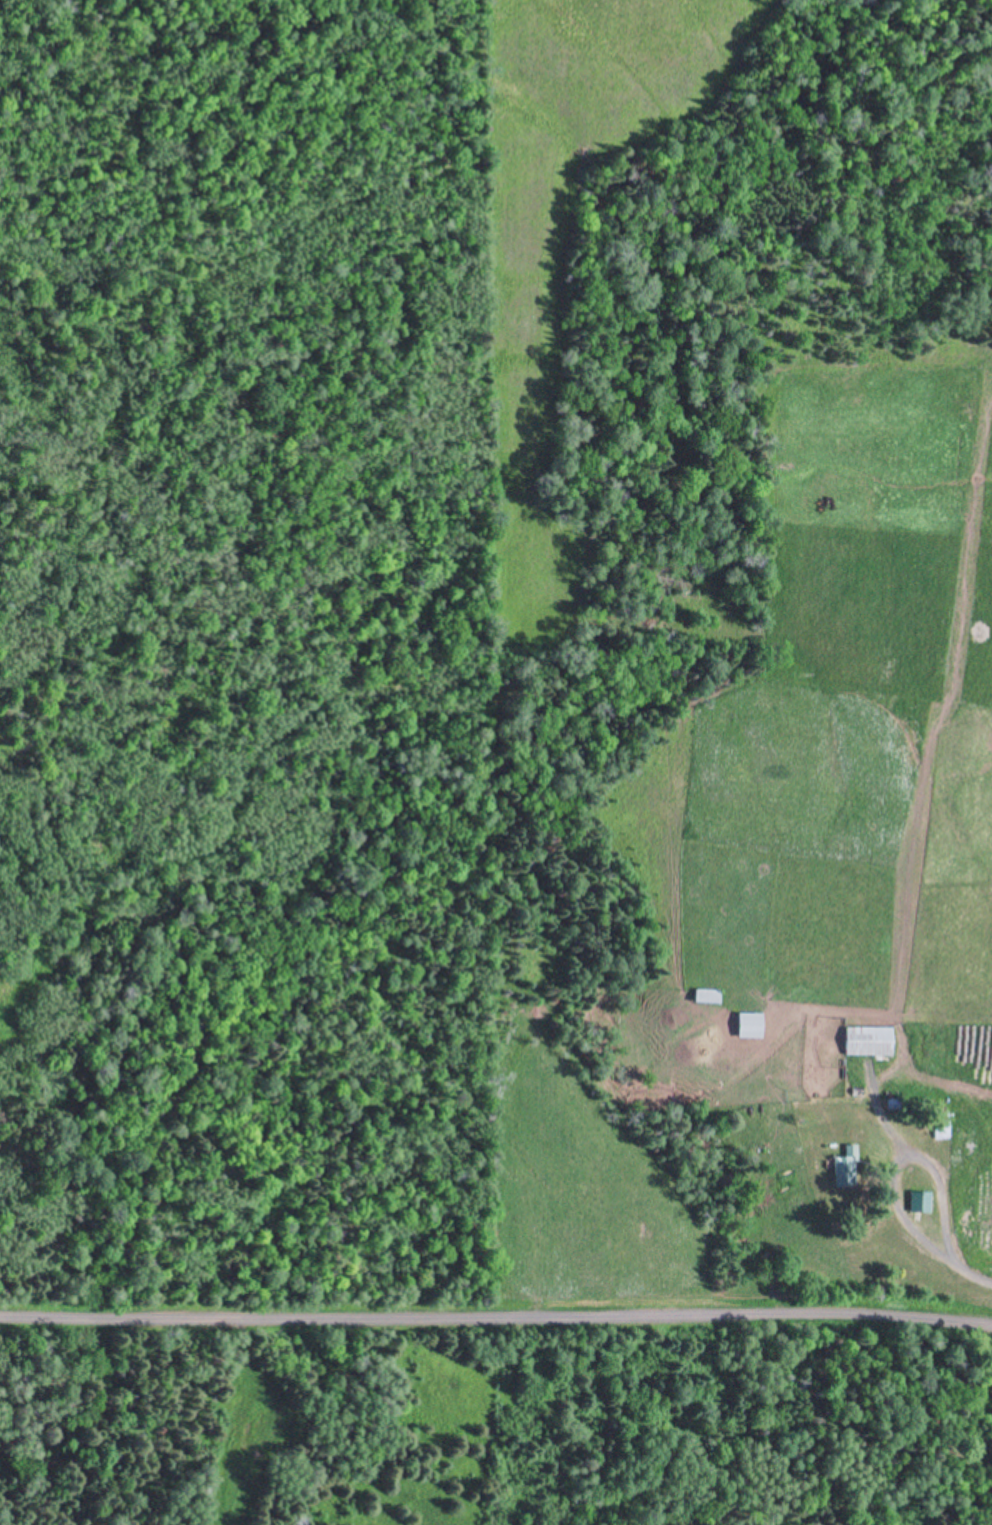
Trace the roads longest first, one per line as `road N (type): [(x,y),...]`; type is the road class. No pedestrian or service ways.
road 1 (residential): [(0,1316),(991,1332)]

